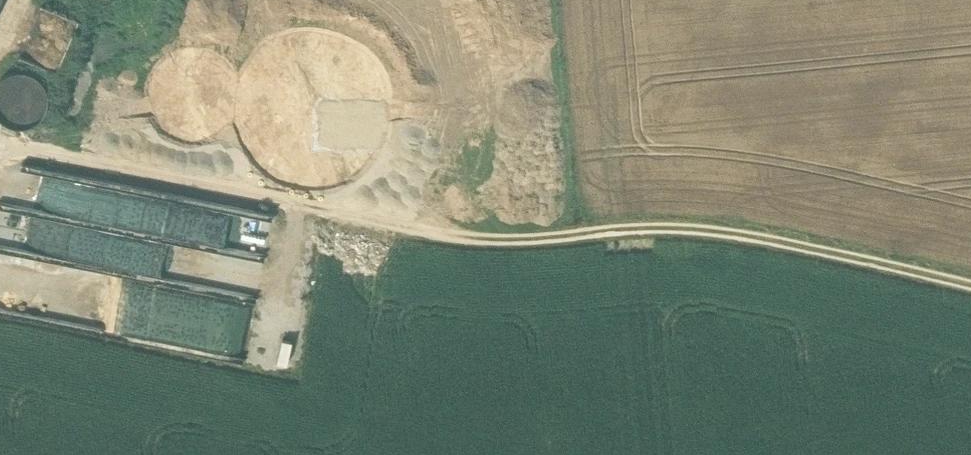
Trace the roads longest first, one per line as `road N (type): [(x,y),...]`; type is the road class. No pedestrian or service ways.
road 1 (track): [(970,279),(742,228),(651,225),(500,239),(415,231),(0,140)]

